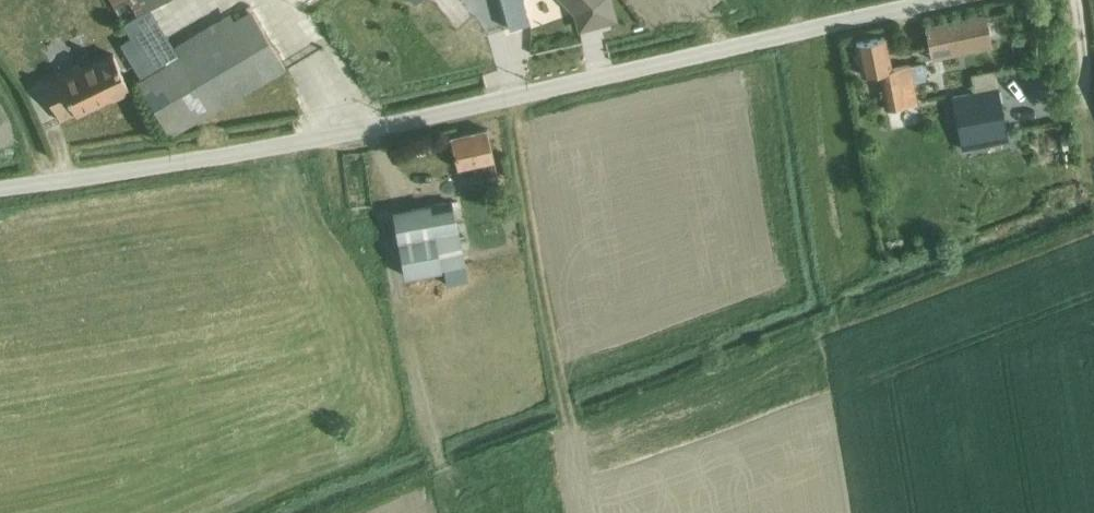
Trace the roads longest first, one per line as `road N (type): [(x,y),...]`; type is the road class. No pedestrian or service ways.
road 1 (unclassified): [(0,196),(360,135),(941,0)]

